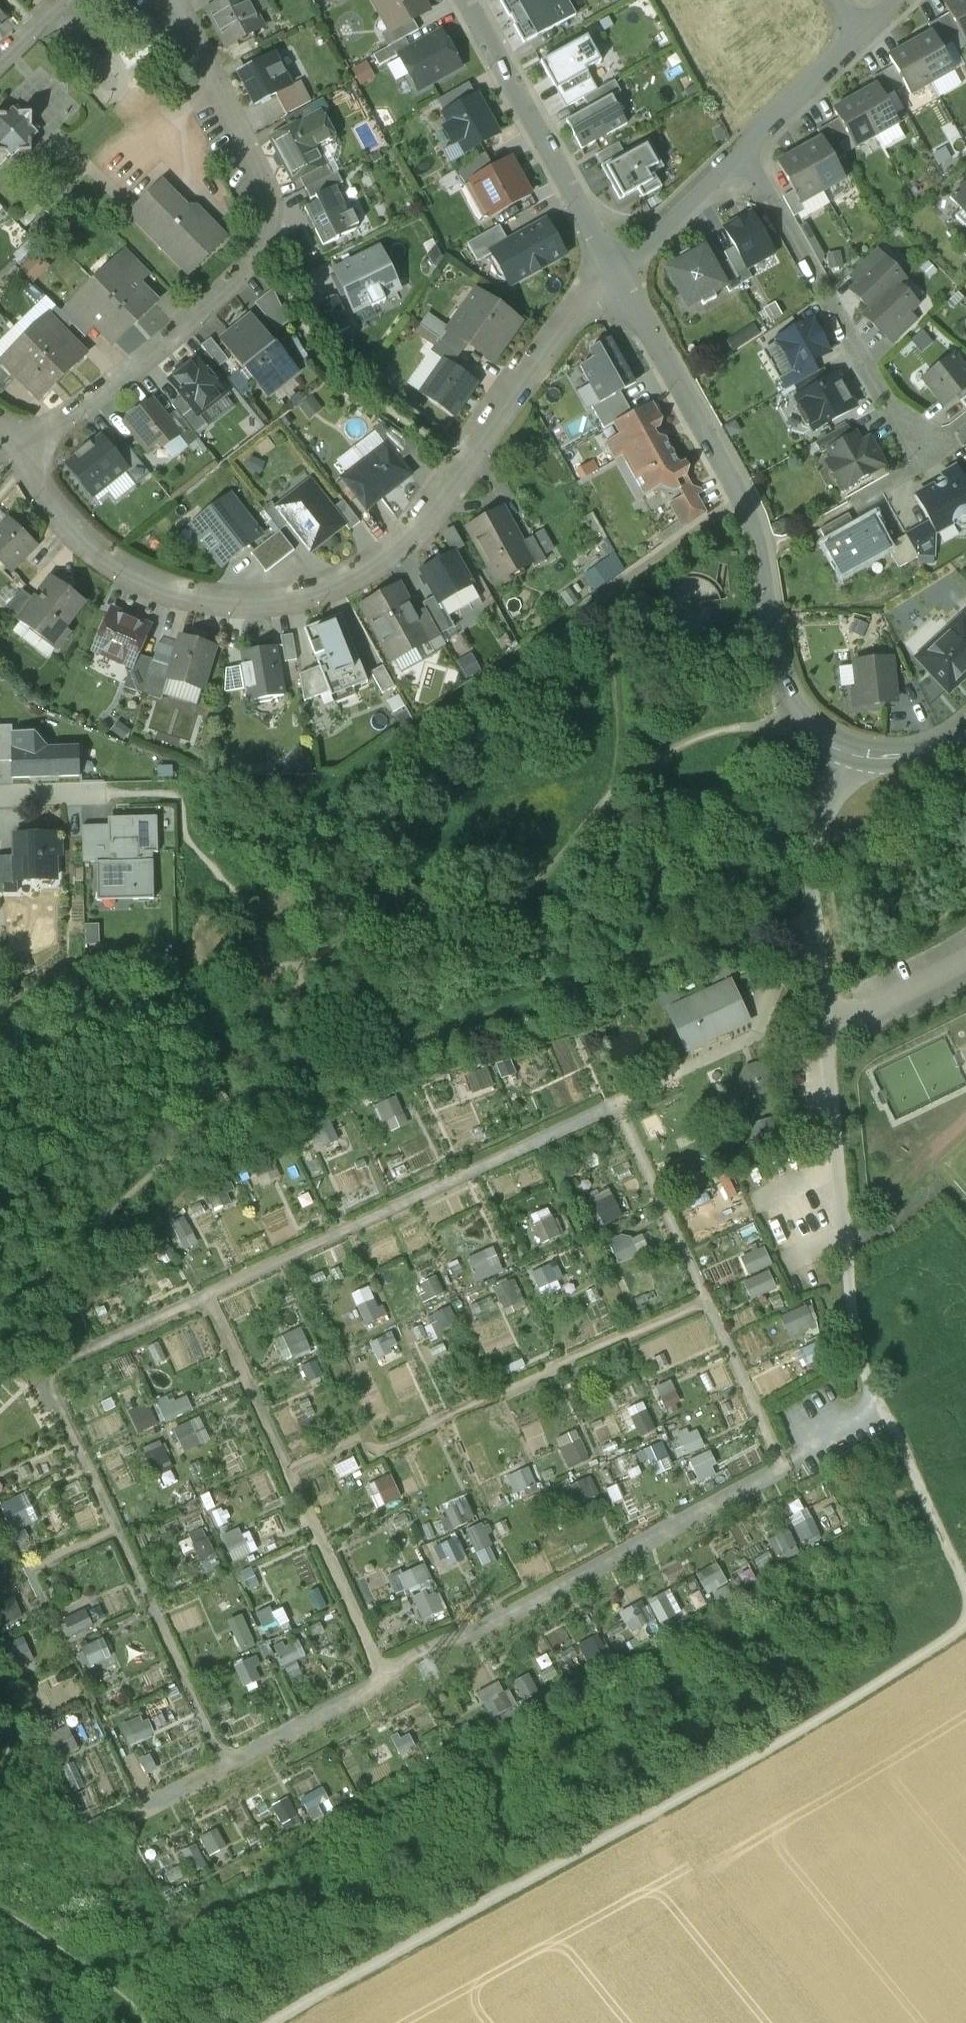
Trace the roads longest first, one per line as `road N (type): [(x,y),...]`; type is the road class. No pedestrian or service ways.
road 1 (track): [(816,927),(293,1101),(248,1128),(0,1347)]
road 2 (residential): [(25,449),(22,470),(74,531),(122,567),(176,589),(263,598),(334,590),(428,522),(613,263)]
road 3 (track): [(271,2022),(754,1756),(965,1627)]
road 4 (residential): [(167,0),(200,48),(265,187),(270,235),(246,274),(204,313),(114,391),(25,449)]
road 5 (residential): [(613,263),(728,457),(753,522),(778,658),(798,715),(817,736),(868,760)]
road 6 (residential): [(613,263),(742,156),(861,41)]
road 7 (residential): [(461,0),(613,263)]
road 8 (track): [(71,798),(78,965),(0,1023)]

